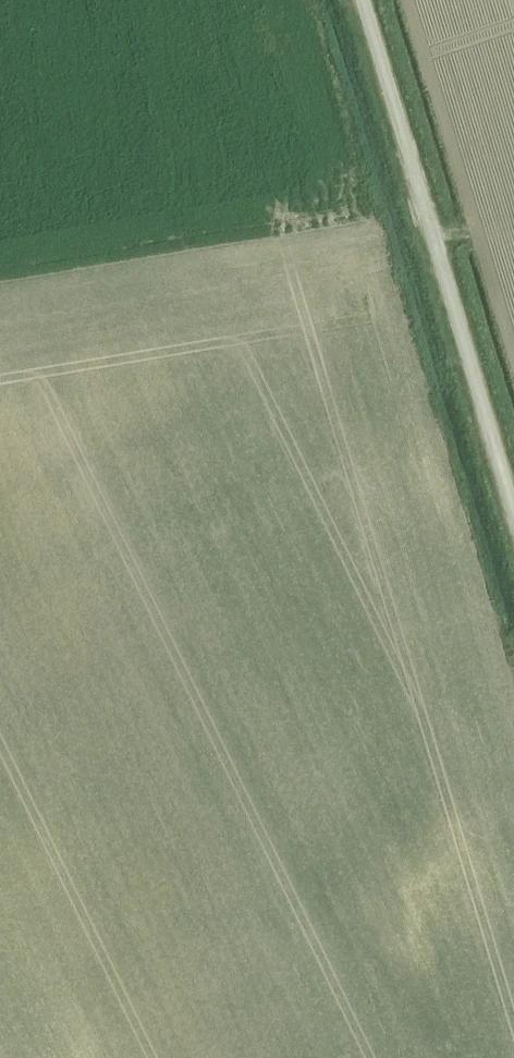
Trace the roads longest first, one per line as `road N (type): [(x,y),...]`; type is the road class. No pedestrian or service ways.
road 1 (unclassified): [(513,529),(359,0)]

